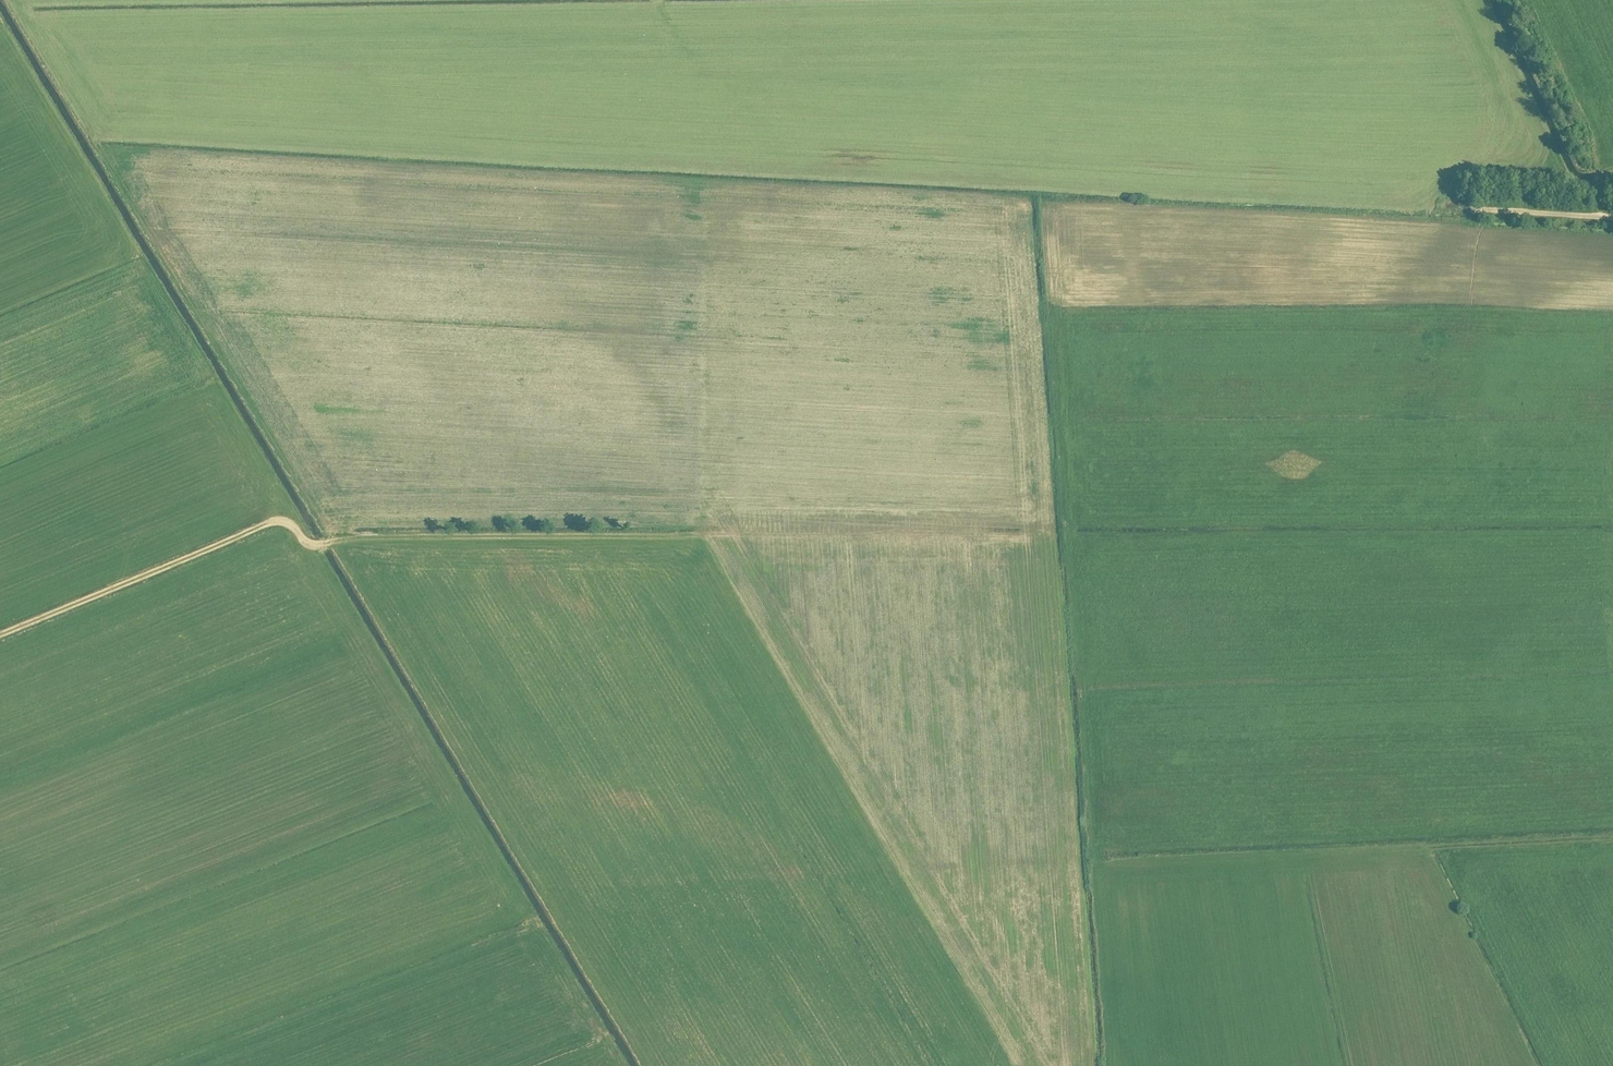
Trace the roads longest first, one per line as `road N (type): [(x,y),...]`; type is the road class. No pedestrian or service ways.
road 1 (track): [(332,542),(311,544),(291,525),(273,522),(0,634)]
road 2 (unclassified): [(1612,220),(1440,213)]

